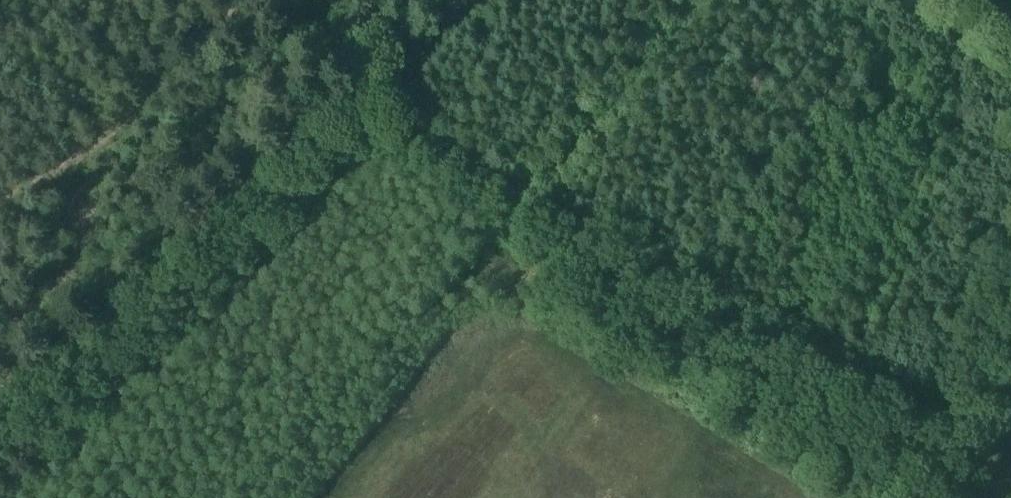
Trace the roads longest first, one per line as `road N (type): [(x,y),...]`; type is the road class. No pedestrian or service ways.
road 1 (track): [(0,375),(331,91)]
road 2 (track): [(238,0),(134,123),(0,205)]
road 3 (unclassified): [(920,497),(1010,314)]

